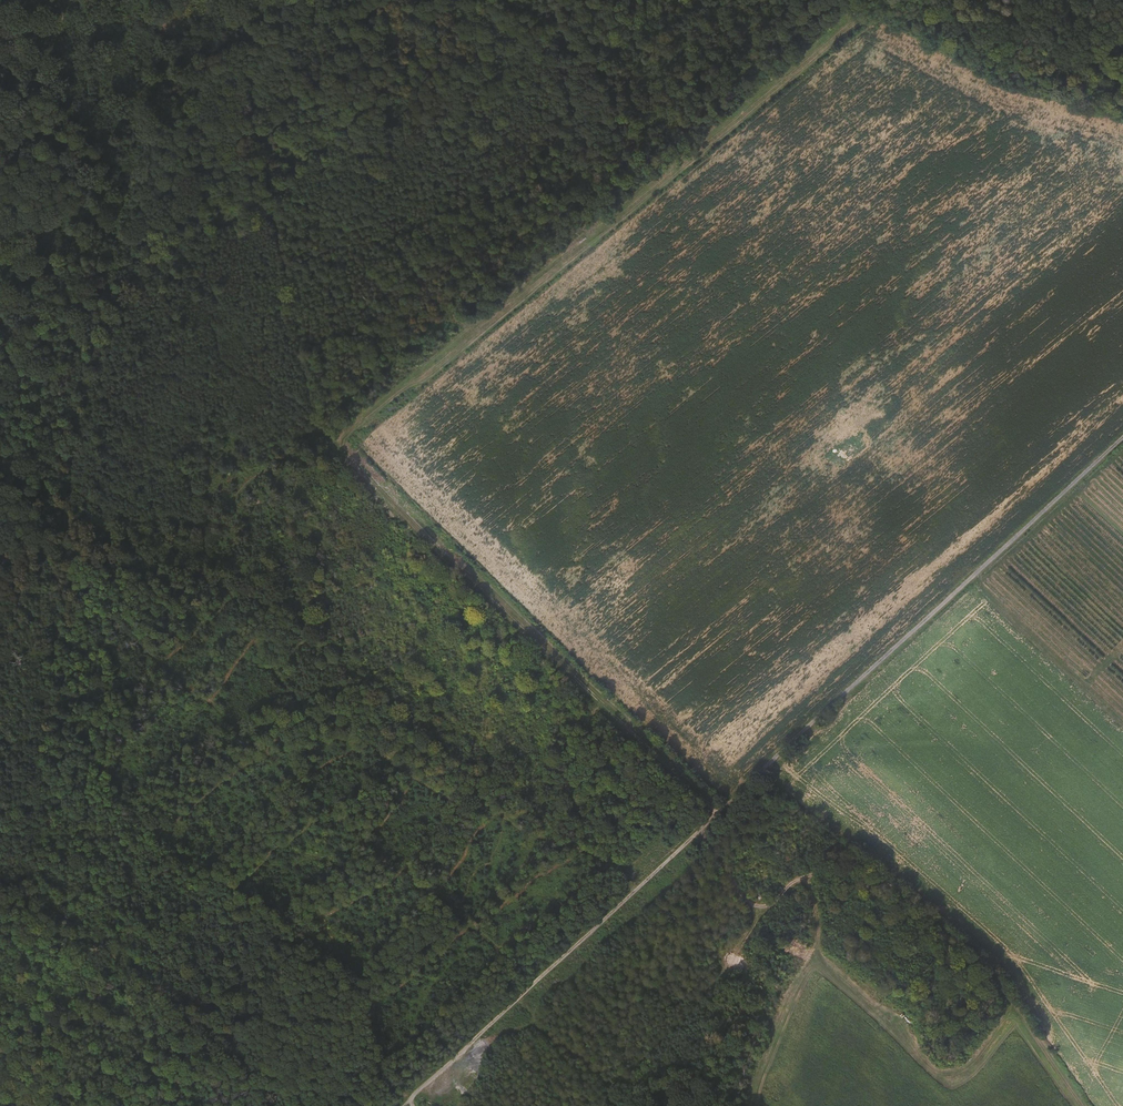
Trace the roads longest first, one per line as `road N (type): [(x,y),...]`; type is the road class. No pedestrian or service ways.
road 1 (track): [(1122,437),(407,1105)]
road 2 (track): [(342,443),(858,18)]
road 3 (track): [(342,443),(721,814)]

